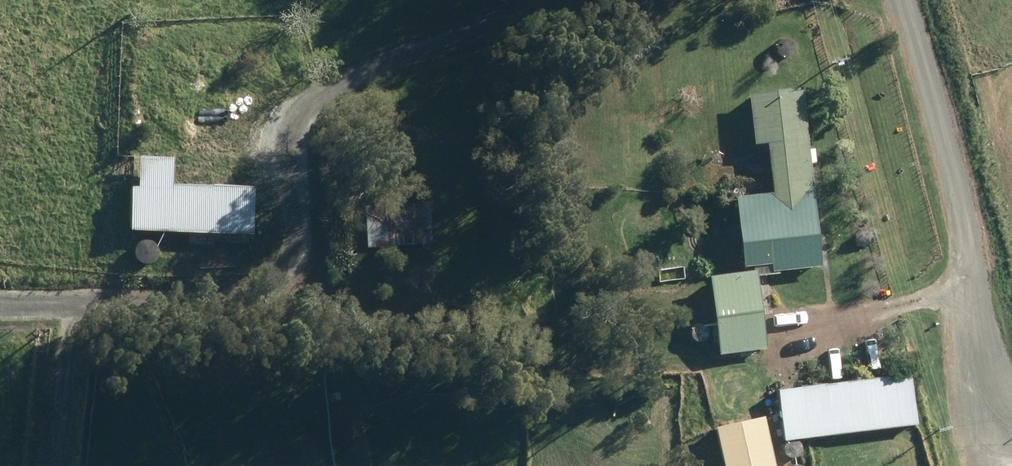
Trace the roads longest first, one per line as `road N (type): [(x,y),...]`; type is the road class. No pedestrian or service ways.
road 1 (track): [(0,294),(182,299),(267,273),(296,225),(308,136),(339,91),(435,44),(578,0)]
road 2 (unclassified): [(1006,434),(966,283),(955,194),(899,0)]
road 3 (track): [(83,296),(68,465)]

